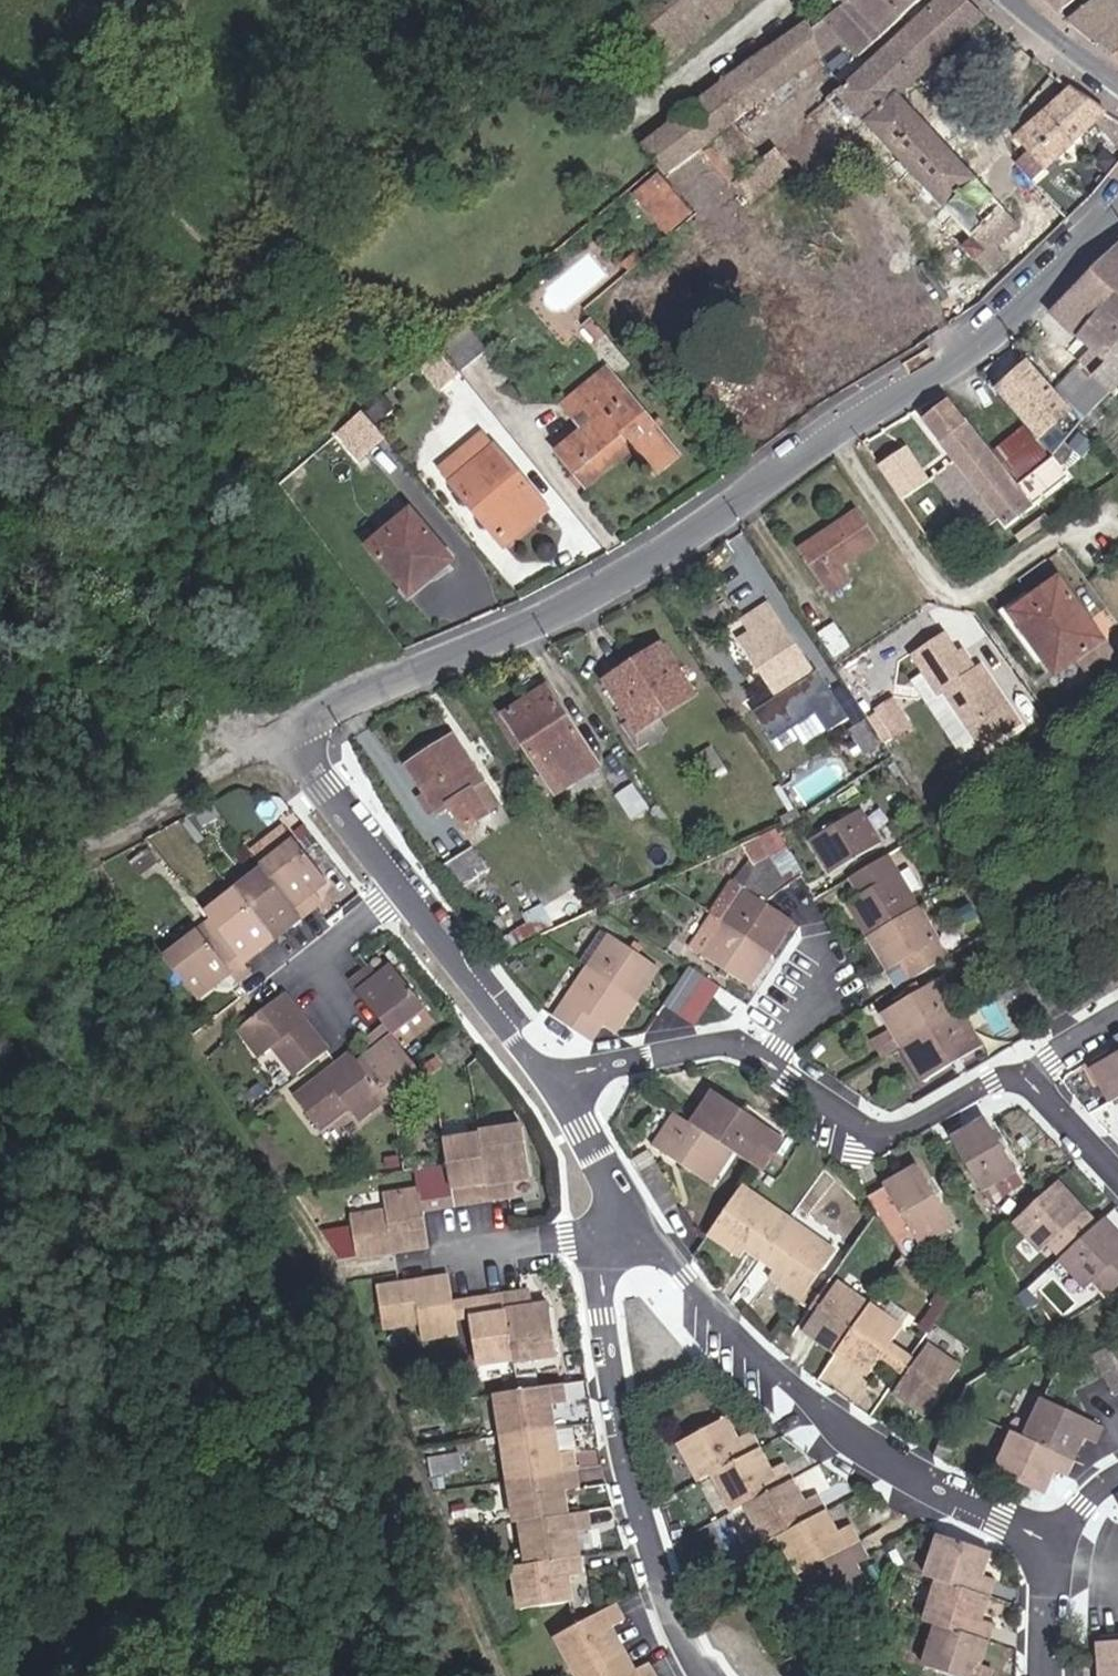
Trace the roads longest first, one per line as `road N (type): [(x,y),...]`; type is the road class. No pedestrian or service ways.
road 1 (residential): [(1117,183),(884,429),(589,613),(388,702),(321,746),(404,883)]
road 2 (residential): [(646,1210),(704,1301),(853,1452),(1054,1557)]
road 3 (residential): [(558,1076),(738,1045),(889,1136),(1000,1074),(1048,1079)]
road 4 (residential): [(604,1247),(605,1380),(645,1532),(701,1675)]
road 5 (track): [(0,893),(321,746)]
road 6 (residential): [(404,883),(558,1076)]
road 7 (residential): [(558,1076),(646,1210)]
road 8 (residential): [(604,1247),(456,1249)]
road 9 (residential): [(404,883),(294,972)]
road 10 (residential): [(1010,0),(1117,83)]
road 11 (residential): [(1054,1557),(1077,1570),(1072,1675)]

